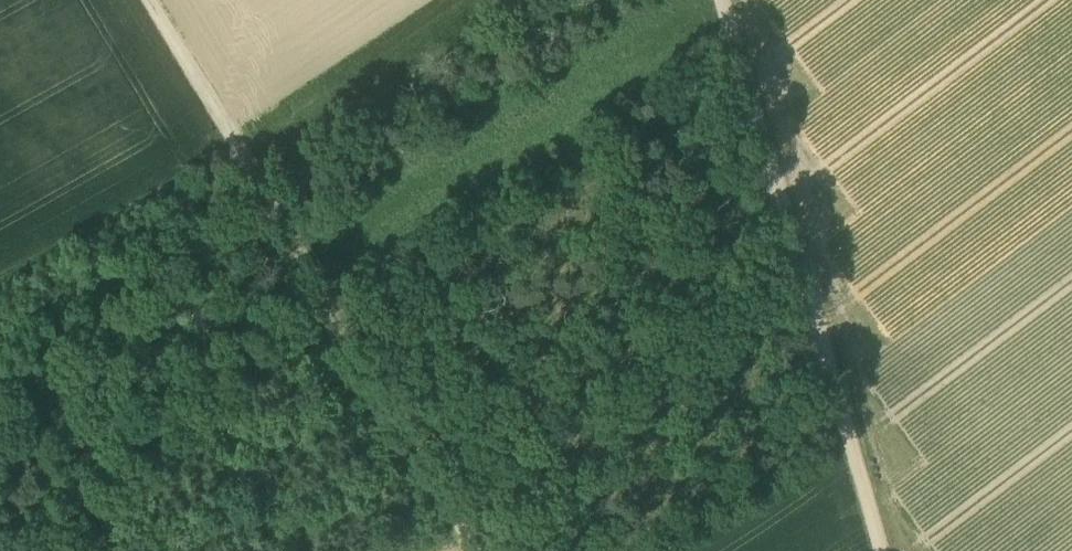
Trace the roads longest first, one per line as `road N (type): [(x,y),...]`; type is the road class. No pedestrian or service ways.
road 1 (track): [(470,550),(151,0)]
road 2 (track): [(718,0),(879,550)]

